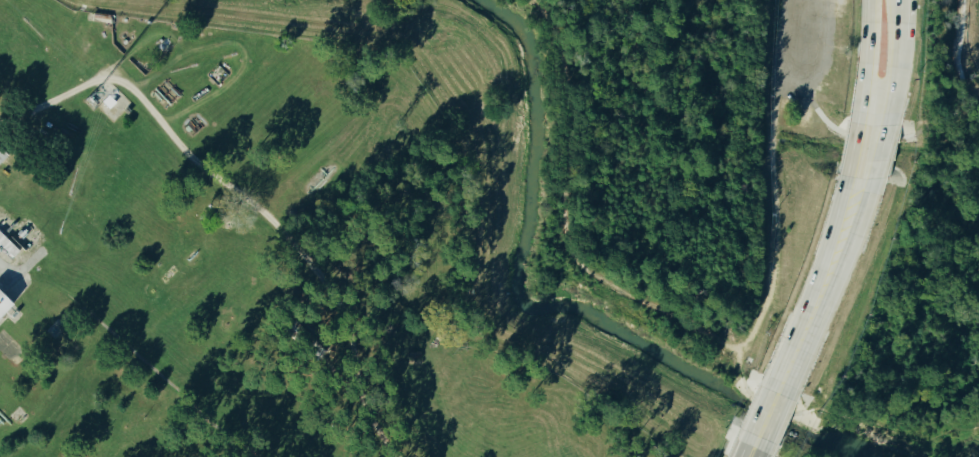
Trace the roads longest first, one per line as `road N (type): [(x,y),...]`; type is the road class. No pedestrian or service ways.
road 1 (secondary): [(788,399),(877,180)]
road 2 (secondary): [(849,178),(807,312),(772,391)]
road 3 (secondary): [(873,0),(862,126)]

